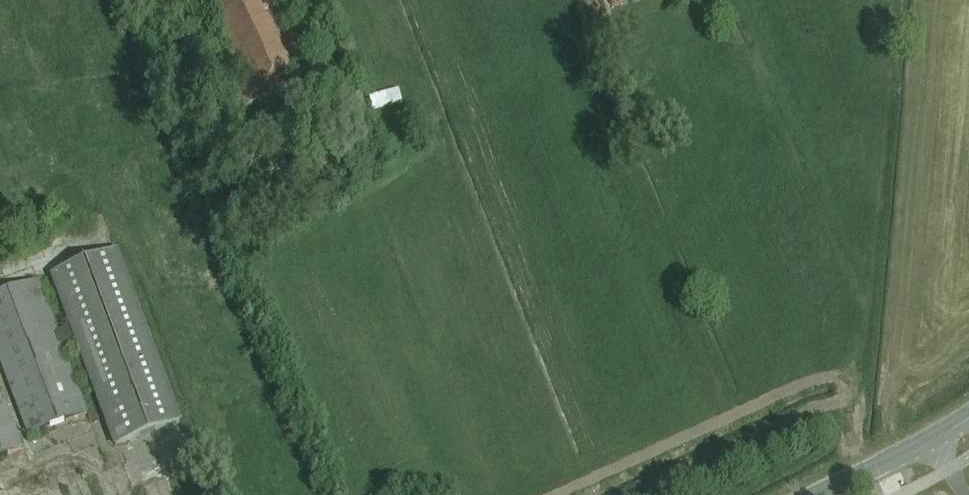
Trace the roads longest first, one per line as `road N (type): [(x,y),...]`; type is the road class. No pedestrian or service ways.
road 1 (tertiary): [(968,417),(815,494)]

